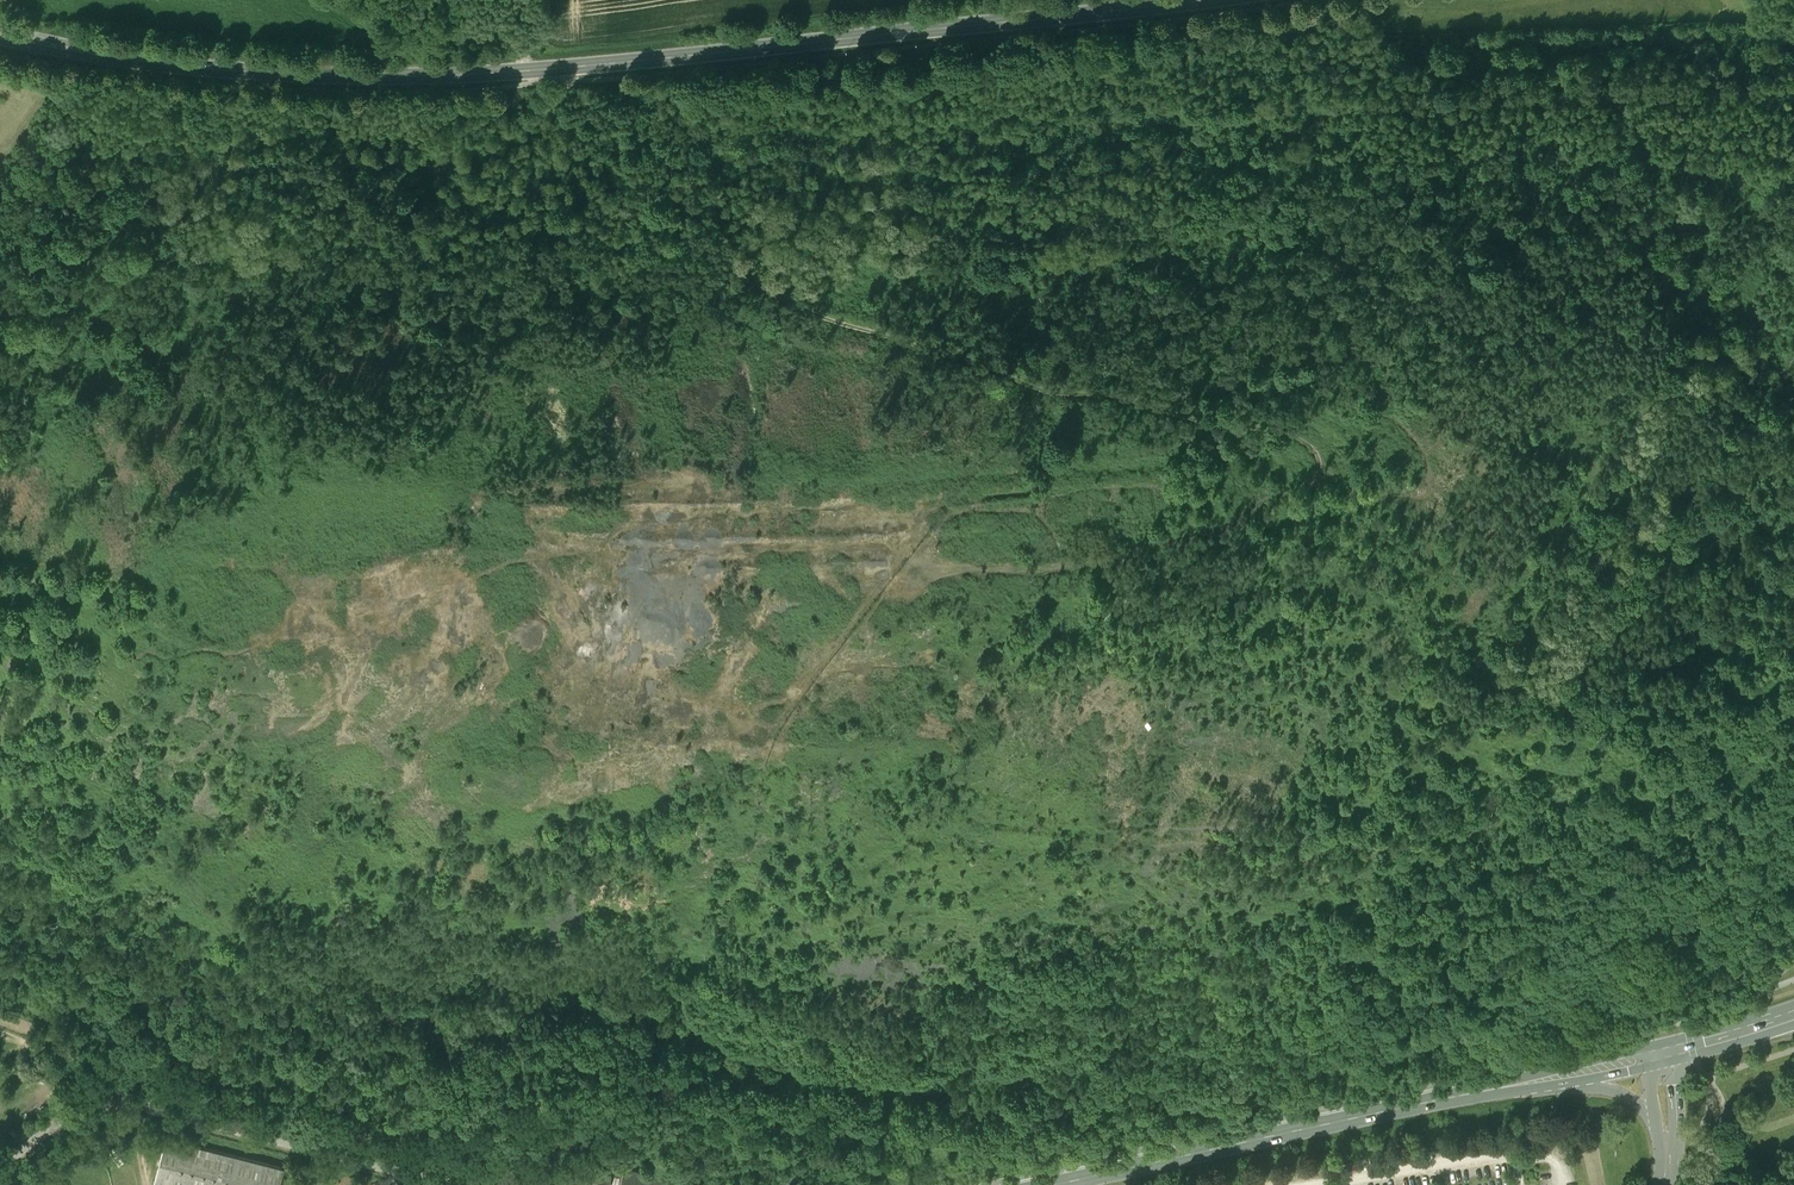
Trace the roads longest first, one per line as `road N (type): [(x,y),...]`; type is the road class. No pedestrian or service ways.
road 1 (secondary): [(1201,0),(491,79),(288,78),(0,33)]
road 2 (primary): [(1056,1184),(1524,1084)]
road 3 (unclassified): [(0,1161),(77,1112),(115,1102),(422,1184)]
road 4 (tertiary): [(1524,1084),(1614,1090),(1657,1126)]
road 5 (tertiary): [(1672,1184),(1678,1162),(1669,1052)]
road 6 (primary): [(1669,1052),(1793,1015)]
road 7 (primary): [(1524,1084),(1646,1057)]

